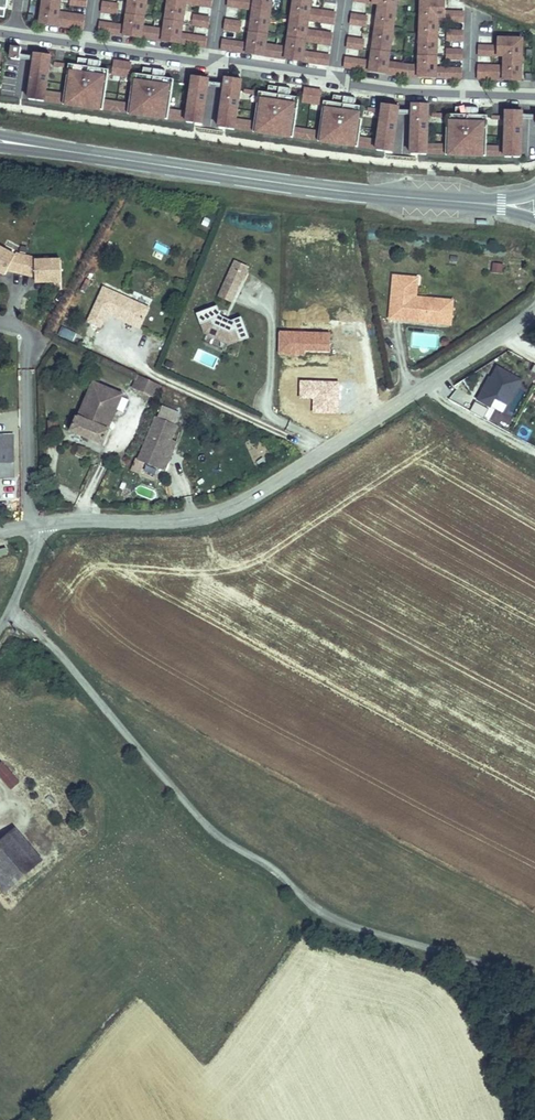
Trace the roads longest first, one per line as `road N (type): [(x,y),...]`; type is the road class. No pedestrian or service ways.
road 1 (residential): [(40,524),(222,512),(534,309)]
road 2 (secondary): [(501,205),(353,193),(30,145)]
road 3 (residential): [(471,95),(409,93),(334,76)]
road 4 (residential): [(334,76),(210,64)]
road 5 (residential): [(210,64),(89,46)]

